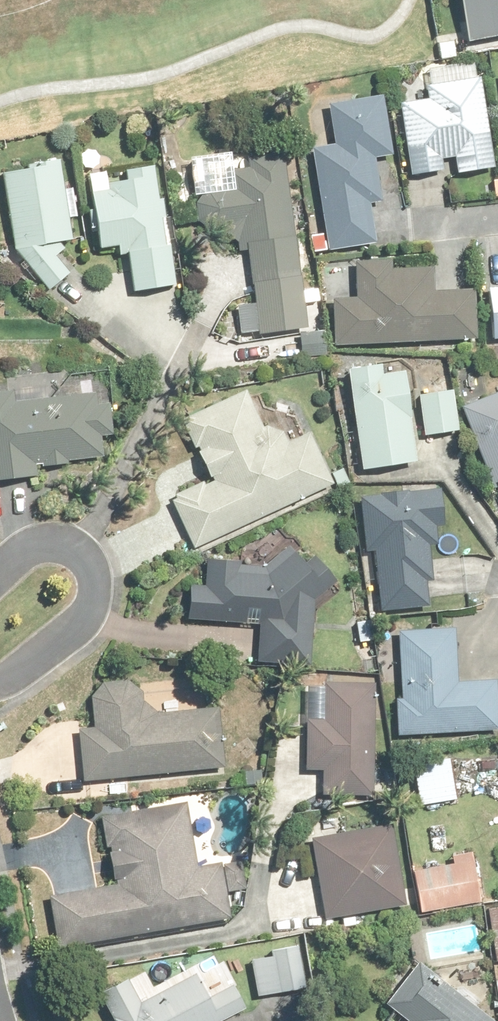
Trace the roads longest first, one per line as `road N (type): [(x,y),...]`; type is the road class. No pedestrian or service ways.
road 1 (residential): [(75,553),(90,574),(90,606),(36,661),(0,682)]

